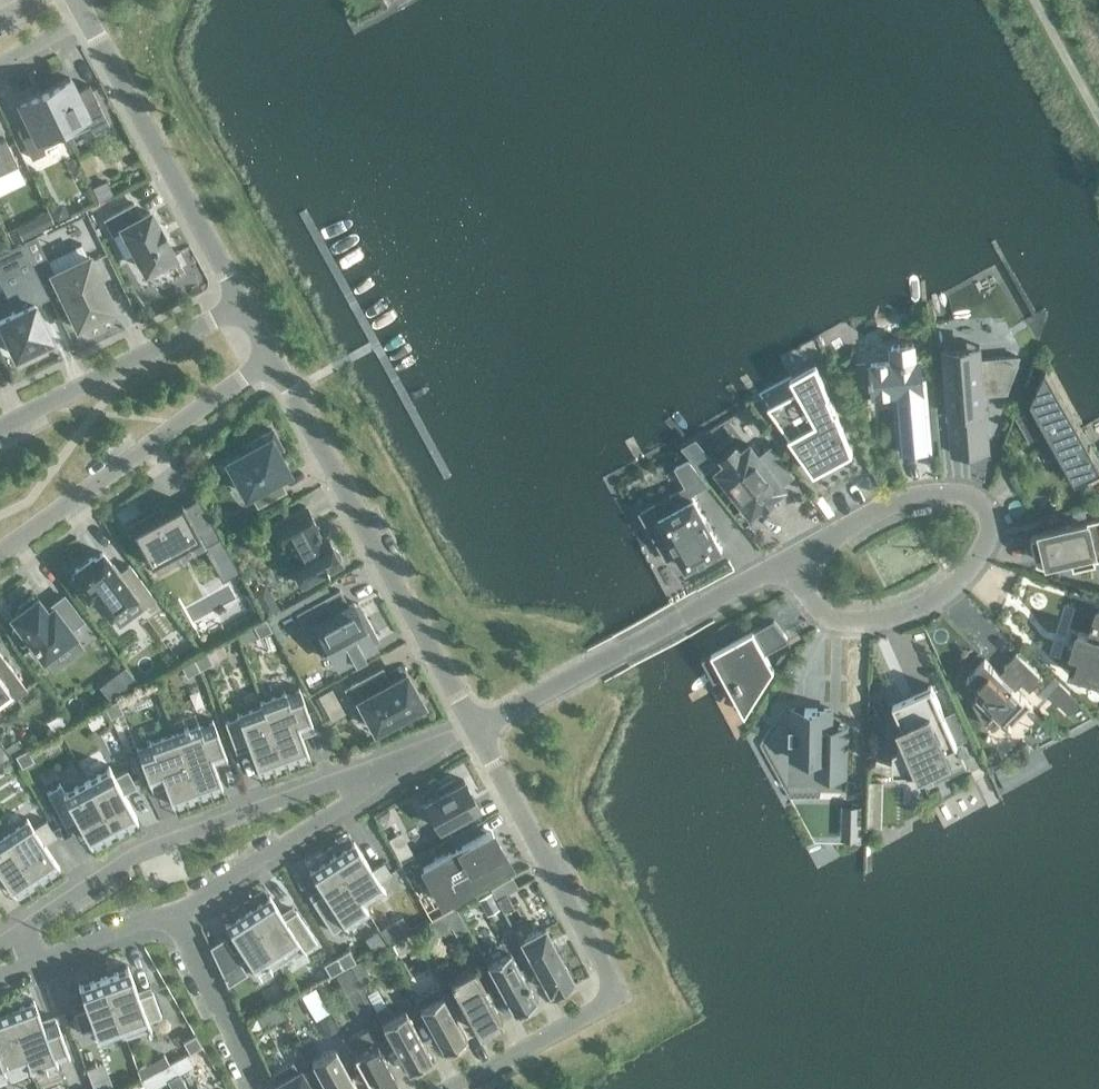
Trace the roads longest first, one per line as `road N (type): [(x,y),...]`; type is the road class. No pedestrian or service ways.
road 1 (residential): [(780,562),(889,503),(962,494),(984,508),(992,533),(980,556),(960,582),(920,607),(856,623),(828,616),(806,595)]
road 2 (unclassified): [(412,757),(147,850),(0,944)]
road 3 (residential): [(274,361),(473,729)]
road 4 (residential): [(473,729),(780,562)]
road 5 (residential): [(0,556),(274,361)]
road 6 (residential): [(85,16),(244,307)]
road 7 (residential): [(473,729),(617,1005)]
road 8 (unclassified): [(171,915),(412,757)]
road 9 (residential): [(244,307),(0,430)]
road 10 (unclassified): [(171,915),(257,1088)]
road 11 (unclassified): [(0,975),(171,915)]
road 12 (residential): [(460,1088),(617,1005)]

